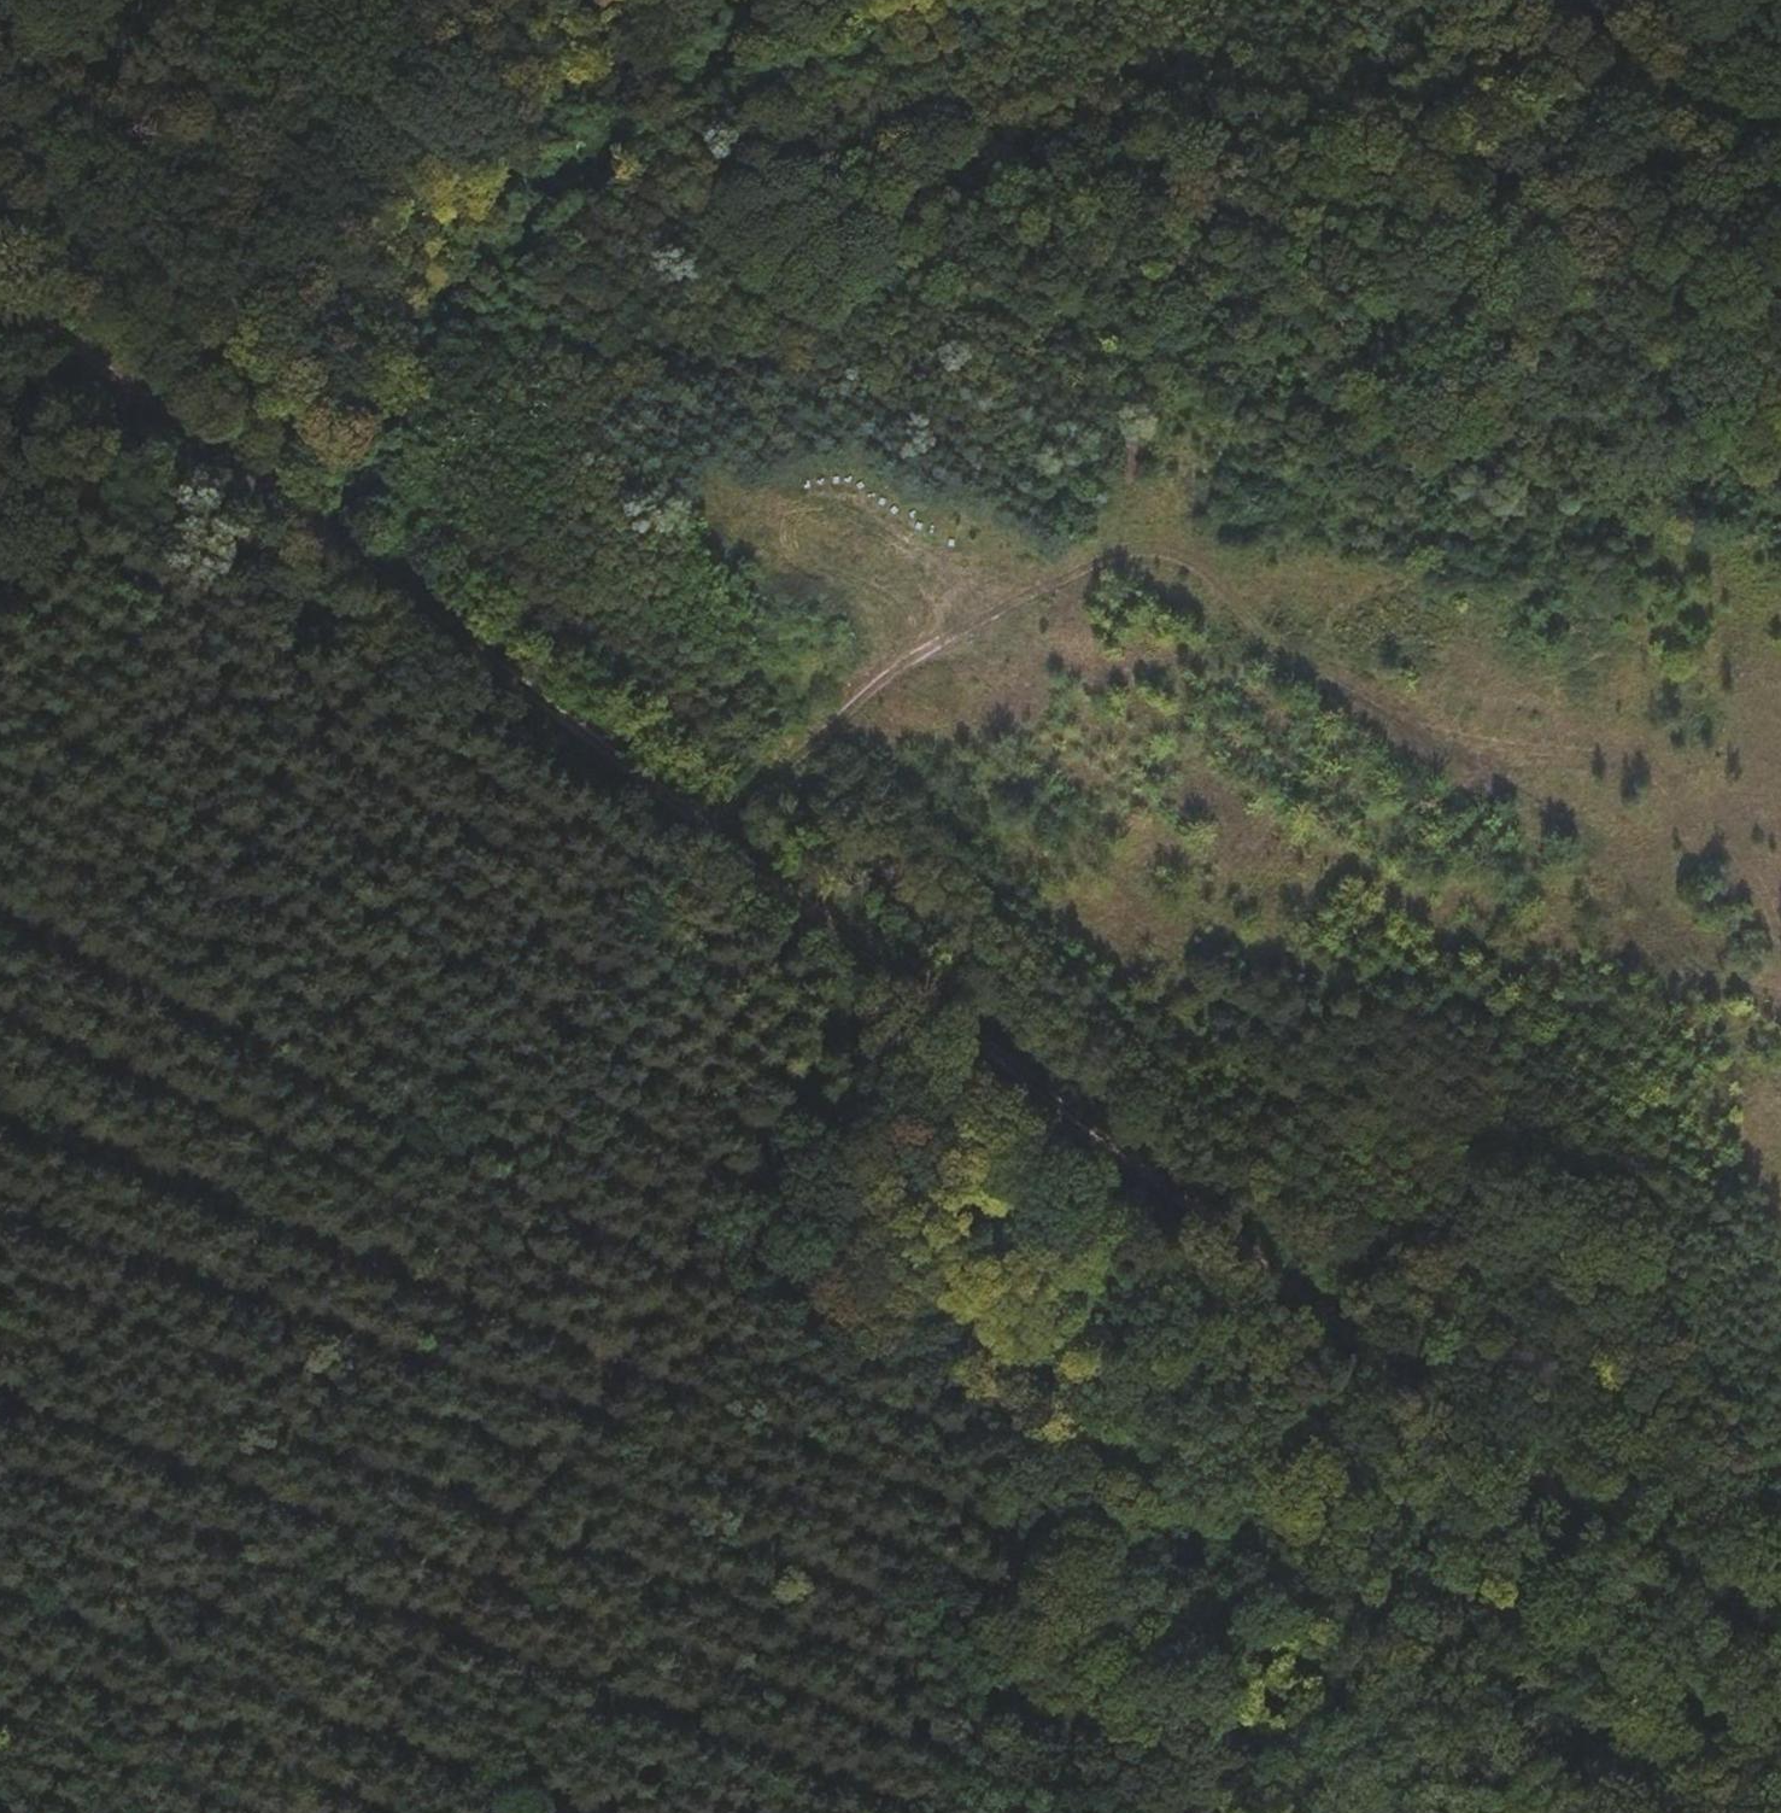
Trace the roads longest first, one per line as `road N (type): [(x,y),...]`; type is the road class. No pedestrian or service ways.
road 1 (track): [(0,299),(311,527),(1780,1656)]
road 2 (track): [(697,823),(876,667),(1021,583),(1126,542),(1228,560),(1307,646),(1522,750)]
road 3 (track): [(1576,0),(1780,291)]

